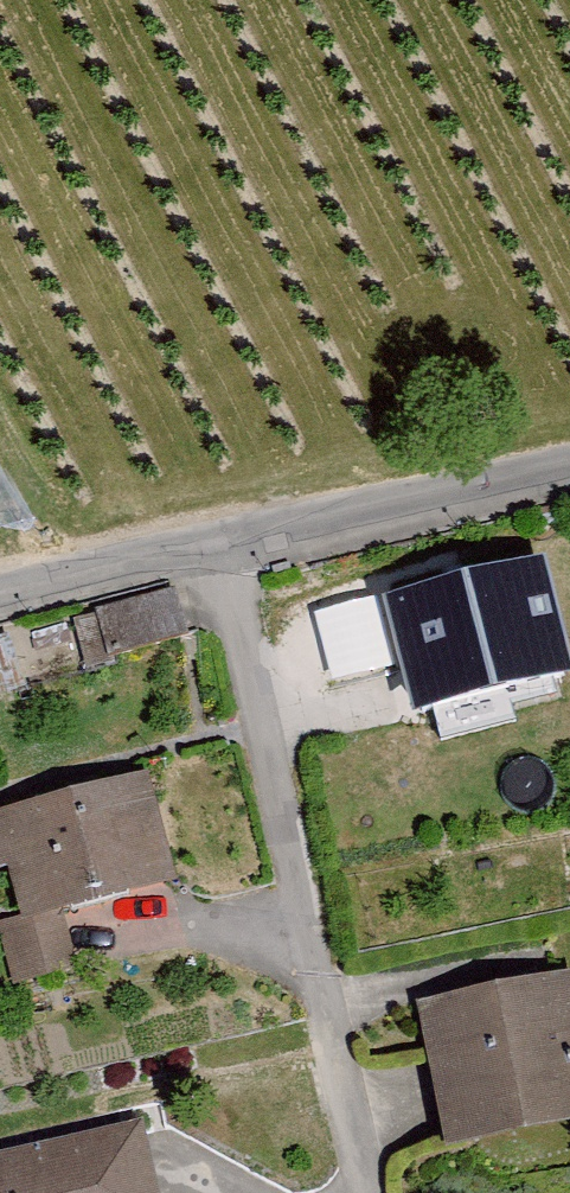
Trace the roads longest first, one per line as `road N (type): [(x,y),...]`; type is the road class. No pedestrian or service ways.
road 1 (residential): [(210,546),(357,1192)]
road 2 (residential): [(210,546),(569,469)]
road 3 (residential): [(0,597),(210,546)]

